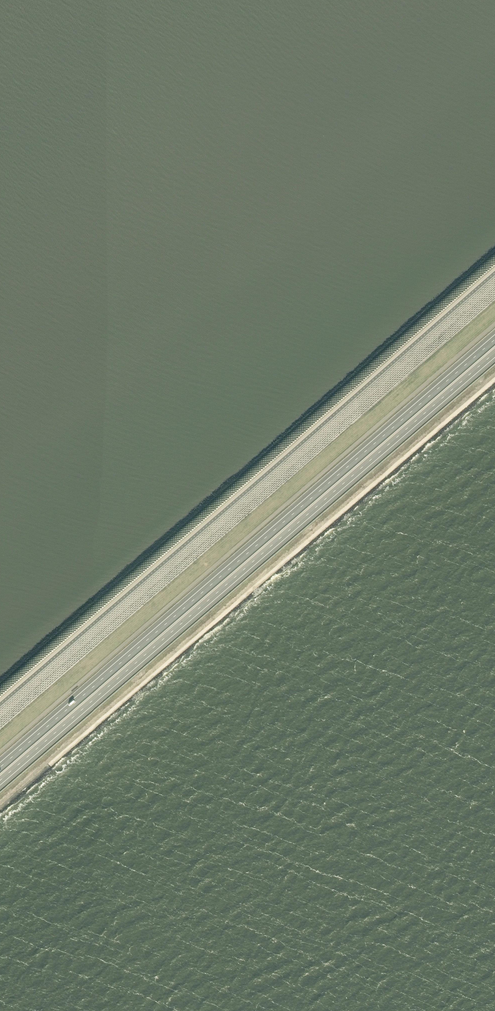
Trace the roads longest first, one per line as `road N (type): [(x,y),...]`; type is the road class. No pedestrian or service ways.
road 1 (motorway): [(494,338),(0,766)]
road 2 (motorway): [(0,779),(494,351)]

